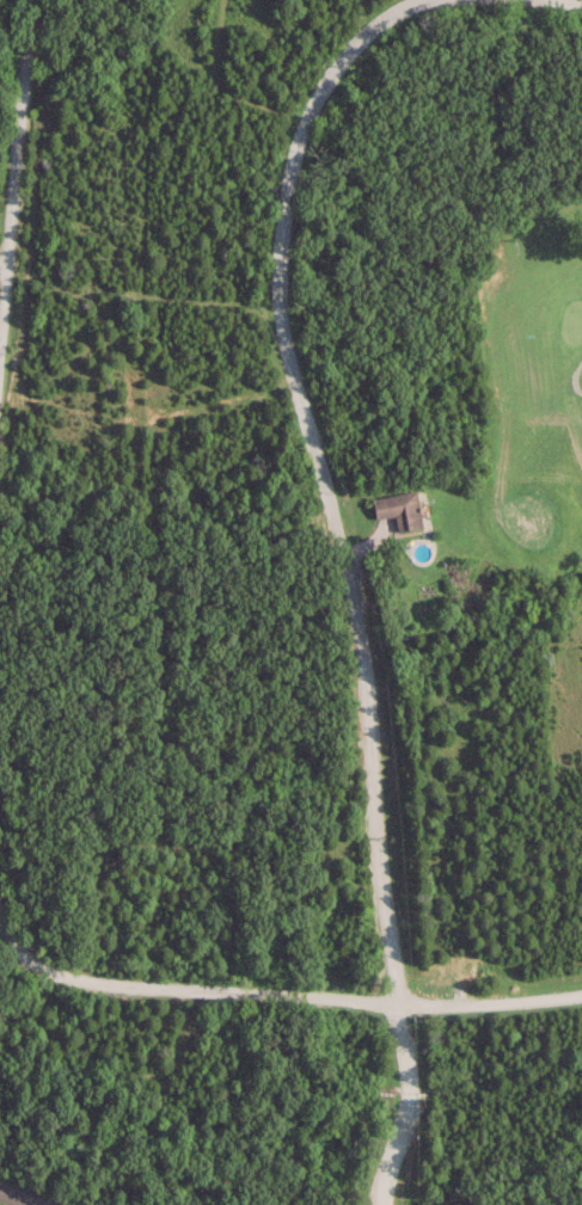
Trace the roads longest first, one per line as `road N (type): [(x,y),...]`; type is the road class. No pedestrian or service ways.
road 1 (residential): [(396,1007),(361,656),(339,540),(271,297),(280,191),(308,97),(357,37),(419,0)]
road 2 (residential): [(0,919),(19,957),(147,995),(396,1007),(581,994)]
road 3 (residential): [(32,0),(0,312)]

